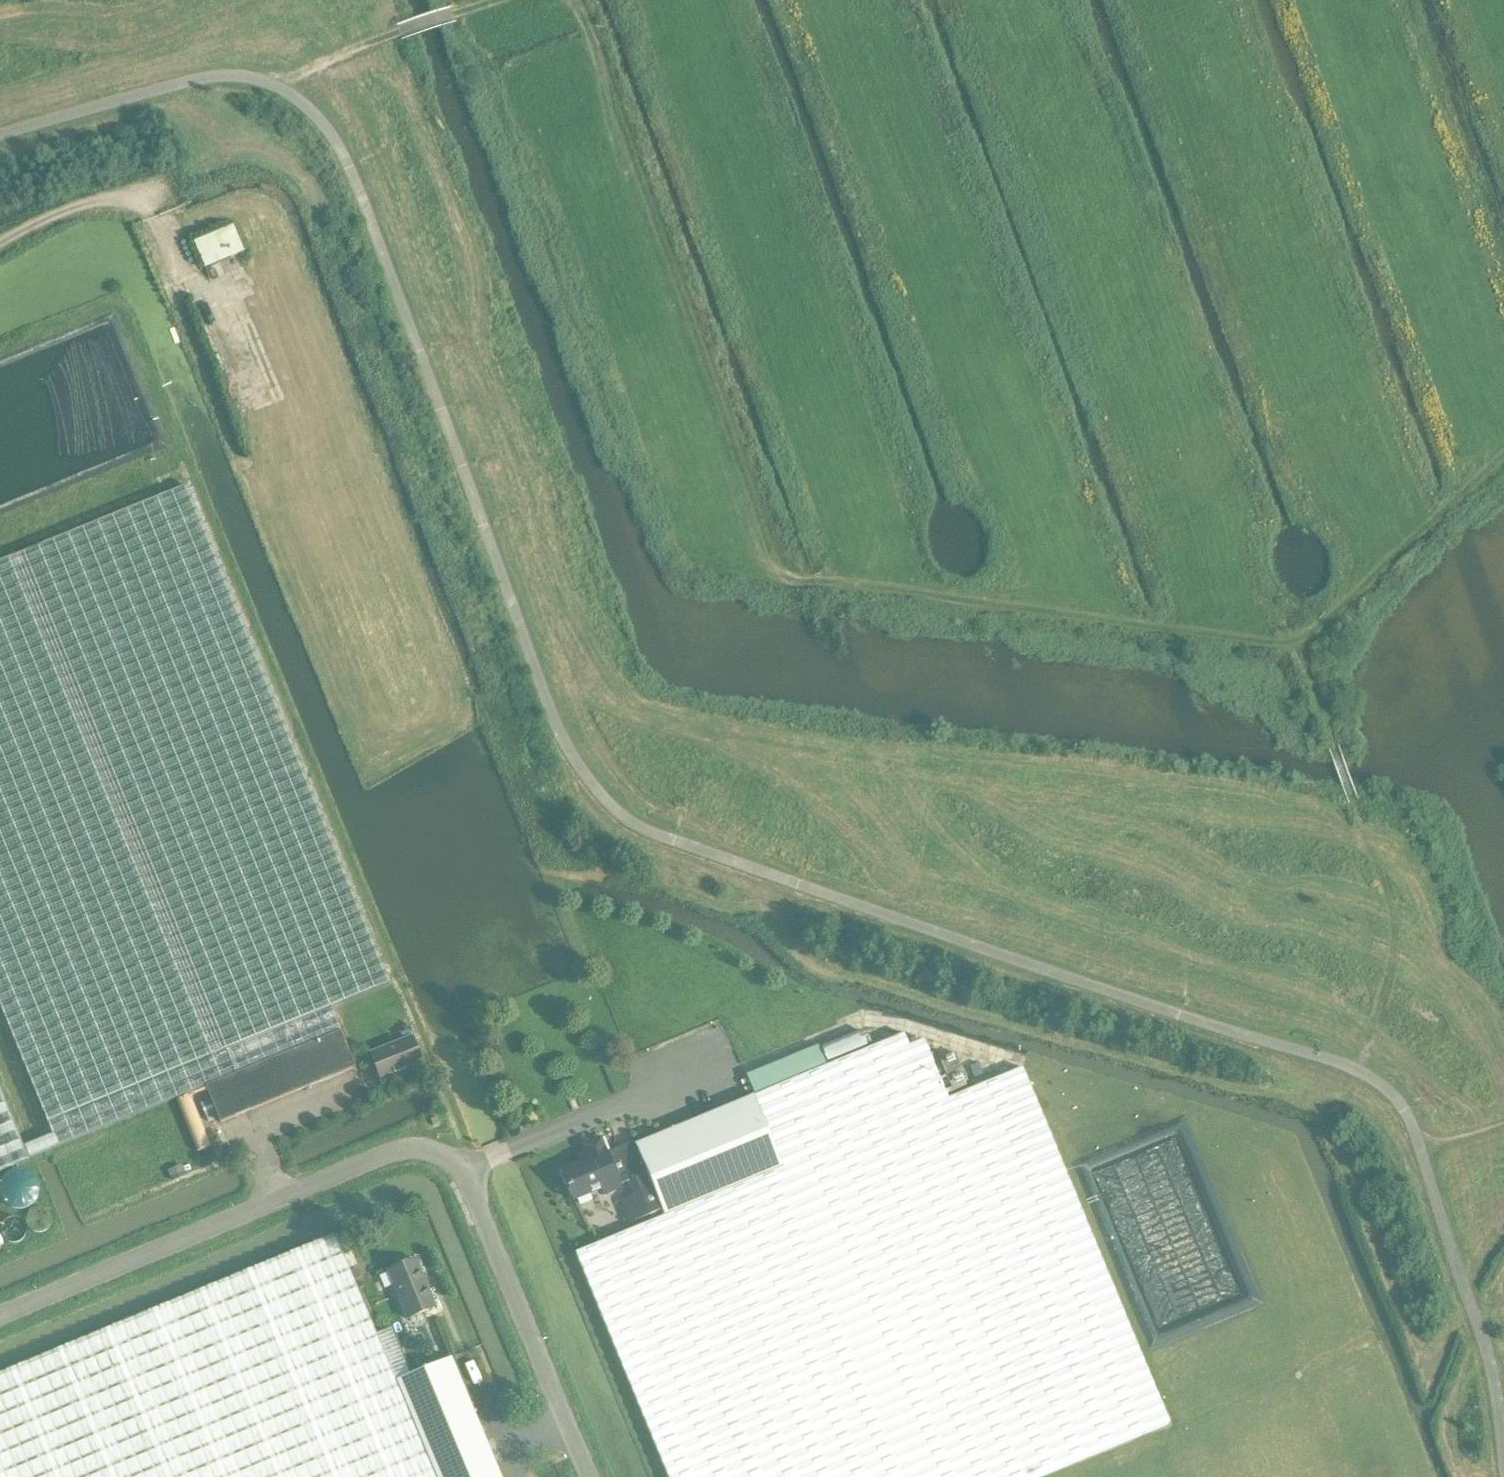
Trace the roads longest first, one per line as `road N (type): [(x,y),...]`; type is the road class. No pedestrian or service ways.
road 1 (unclassified): [(588,1476),(462,1172),(437,1151),(401,1150),(0,1315)]

